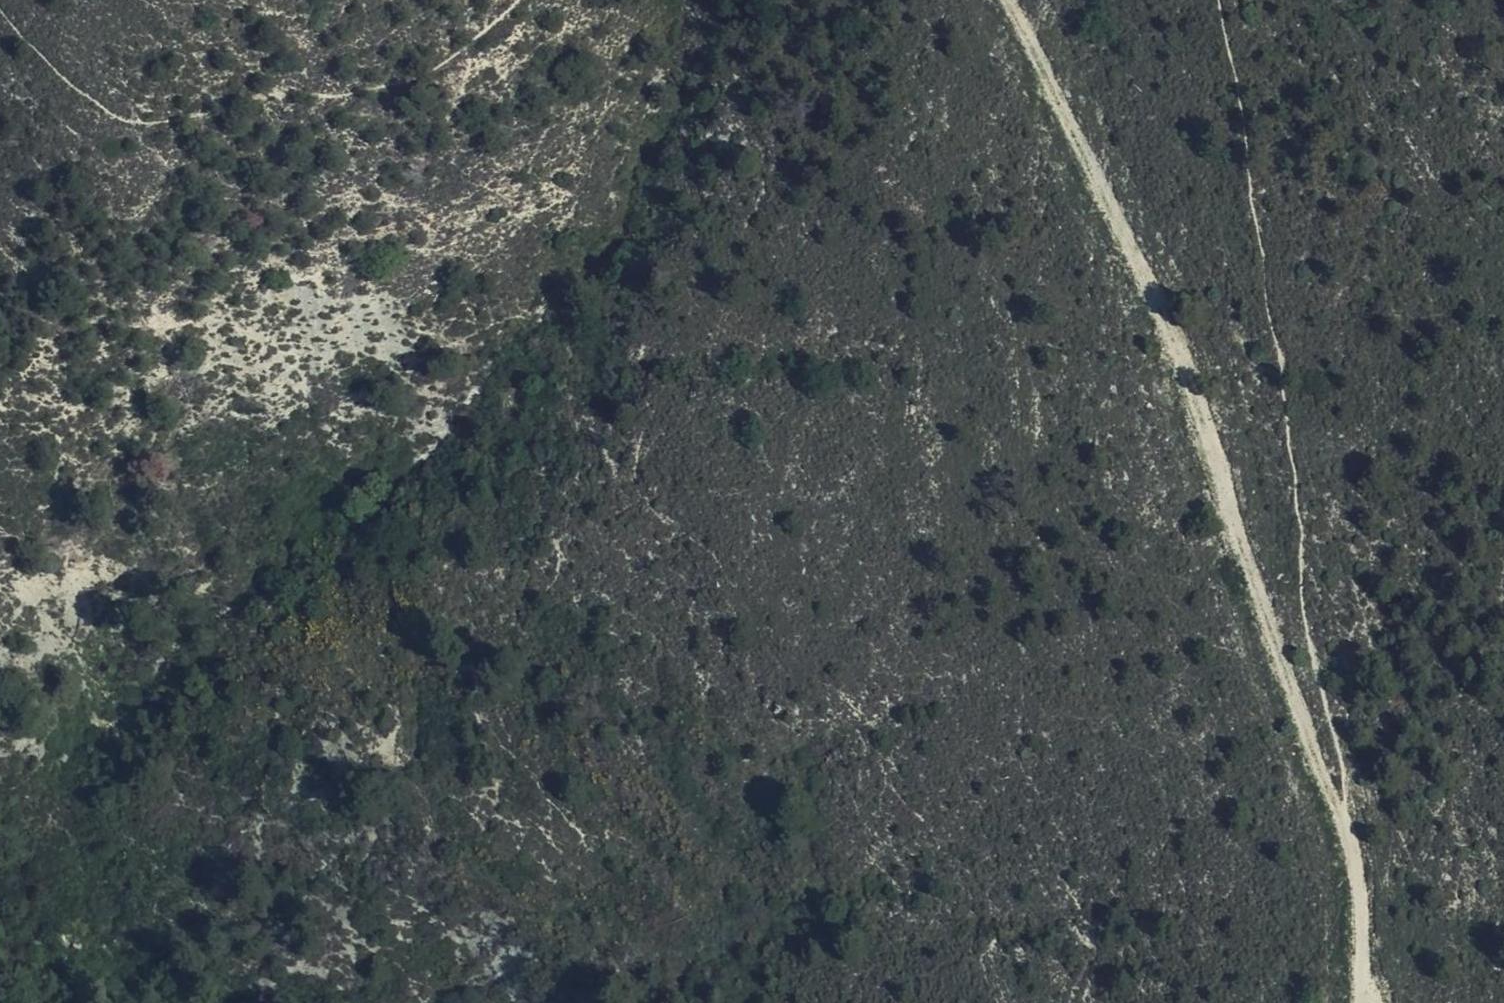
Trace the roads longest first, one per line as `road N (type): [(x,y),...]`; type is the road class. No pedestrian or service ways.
road 1 (track): [(1007,0),(1191,390),(1360,875)]
road 2 (track): [(1362,1002),(1368,897),(1360,875)]

